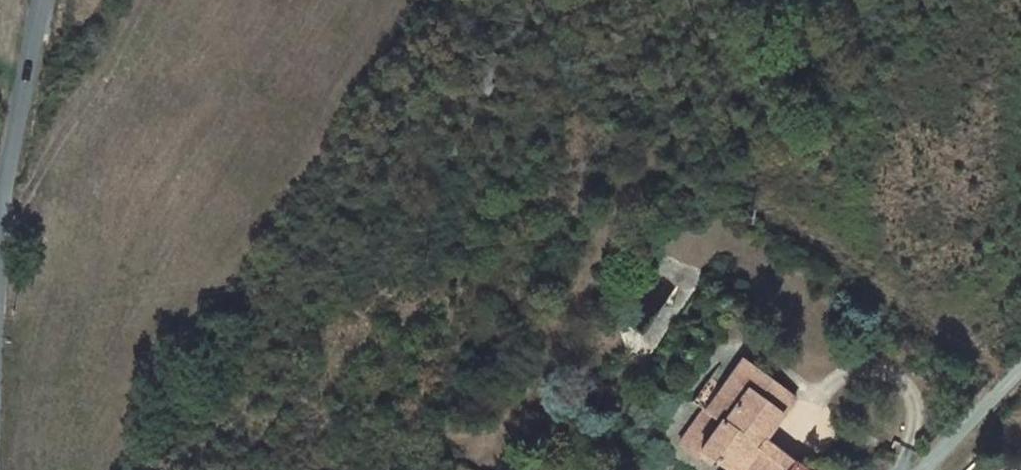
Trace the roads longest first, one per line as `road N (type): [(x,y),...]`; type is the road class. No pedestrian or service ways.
road 1 (unclassified): [(0,288),(45,0)]
road 2 (unclassified): [(1020,368),(927,469)]

